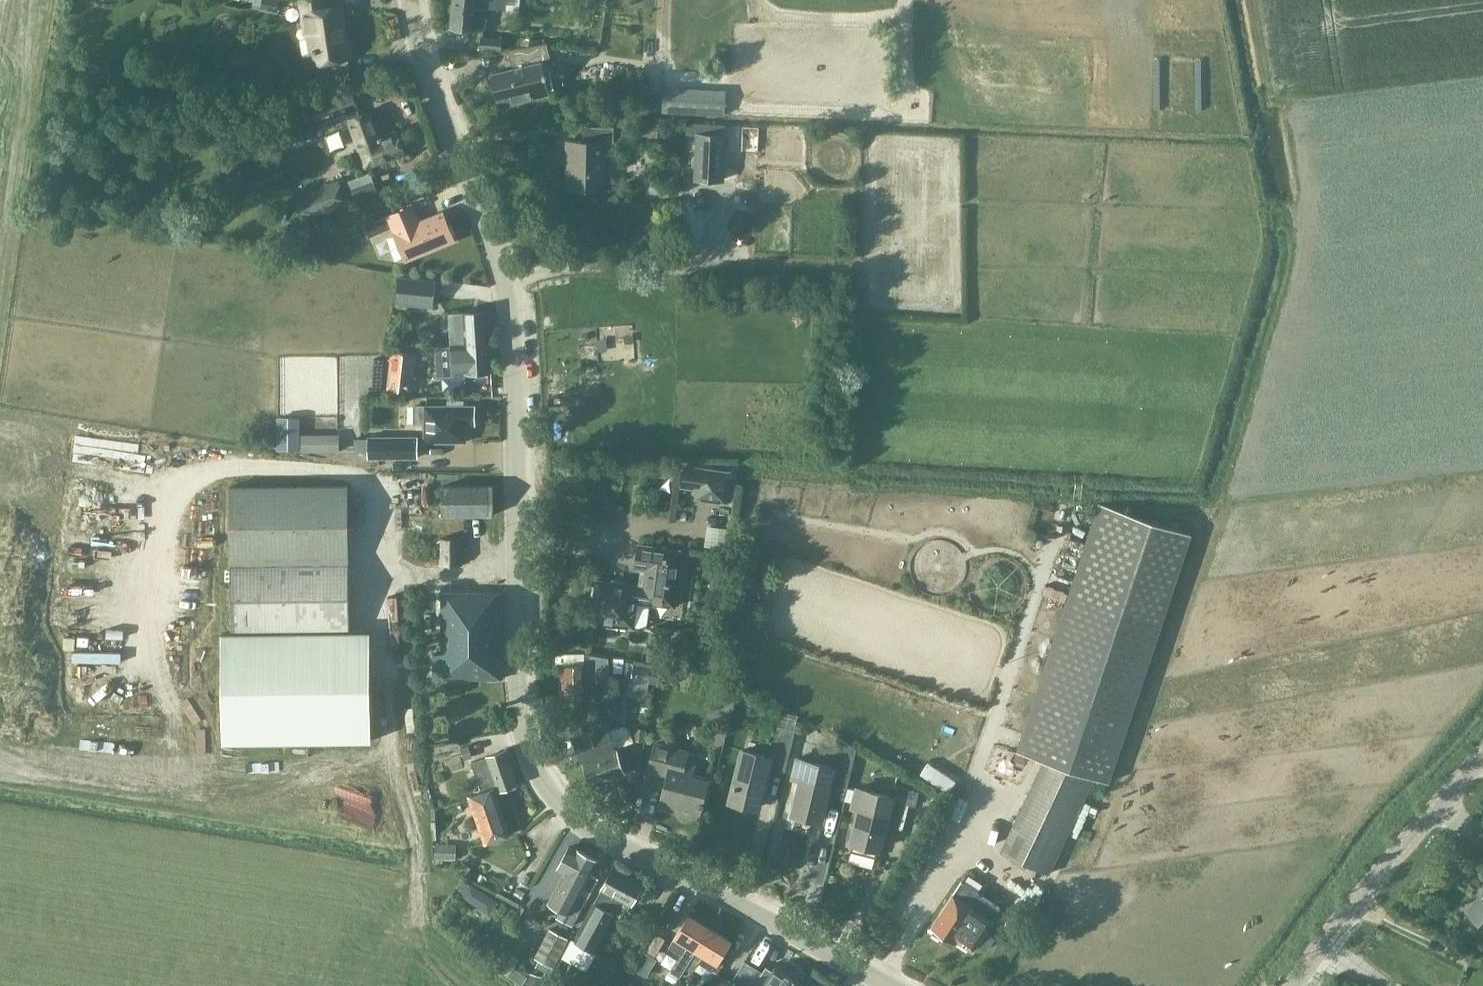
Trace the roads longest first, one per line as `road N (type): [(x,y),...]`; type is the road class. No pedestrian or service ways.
road 1 (tertiary): [(888,985),(584,829),(539,780),(521,710),(513,309),(425,63),(413,0)]
road 2 (track): [(1292,226),(1301,262),(1126,787),(1011,985)]
road 3 (tertiary): [(1292,985),(1482,755)]

